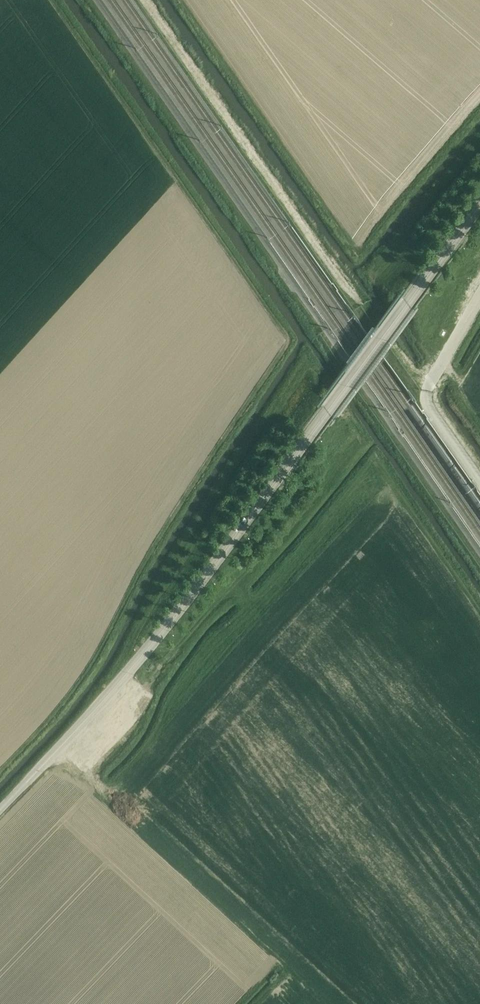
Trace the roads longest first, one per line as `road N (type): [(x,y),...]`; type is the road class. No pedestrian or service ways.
road 1 (unclassified): [(0,810),(169,623),(479,205)]
road 2 (track): [(144,0),(426,397)]
road 3 (track): [(92,714),(141,696),(223,599),(237,595),(264,614)]

